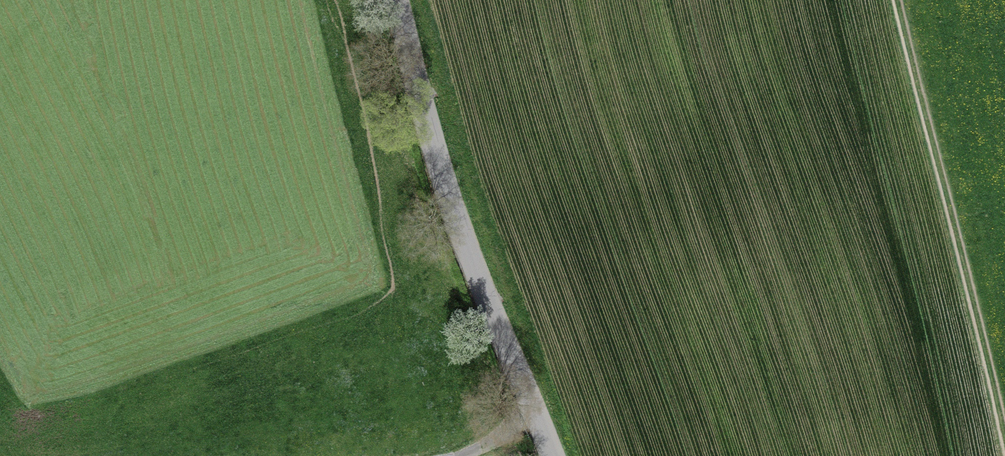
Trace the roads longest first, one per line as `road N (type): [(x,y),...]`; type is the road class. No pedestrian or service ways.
road 1 (unclassified): [(553,455),(449,200),(397,0)]

